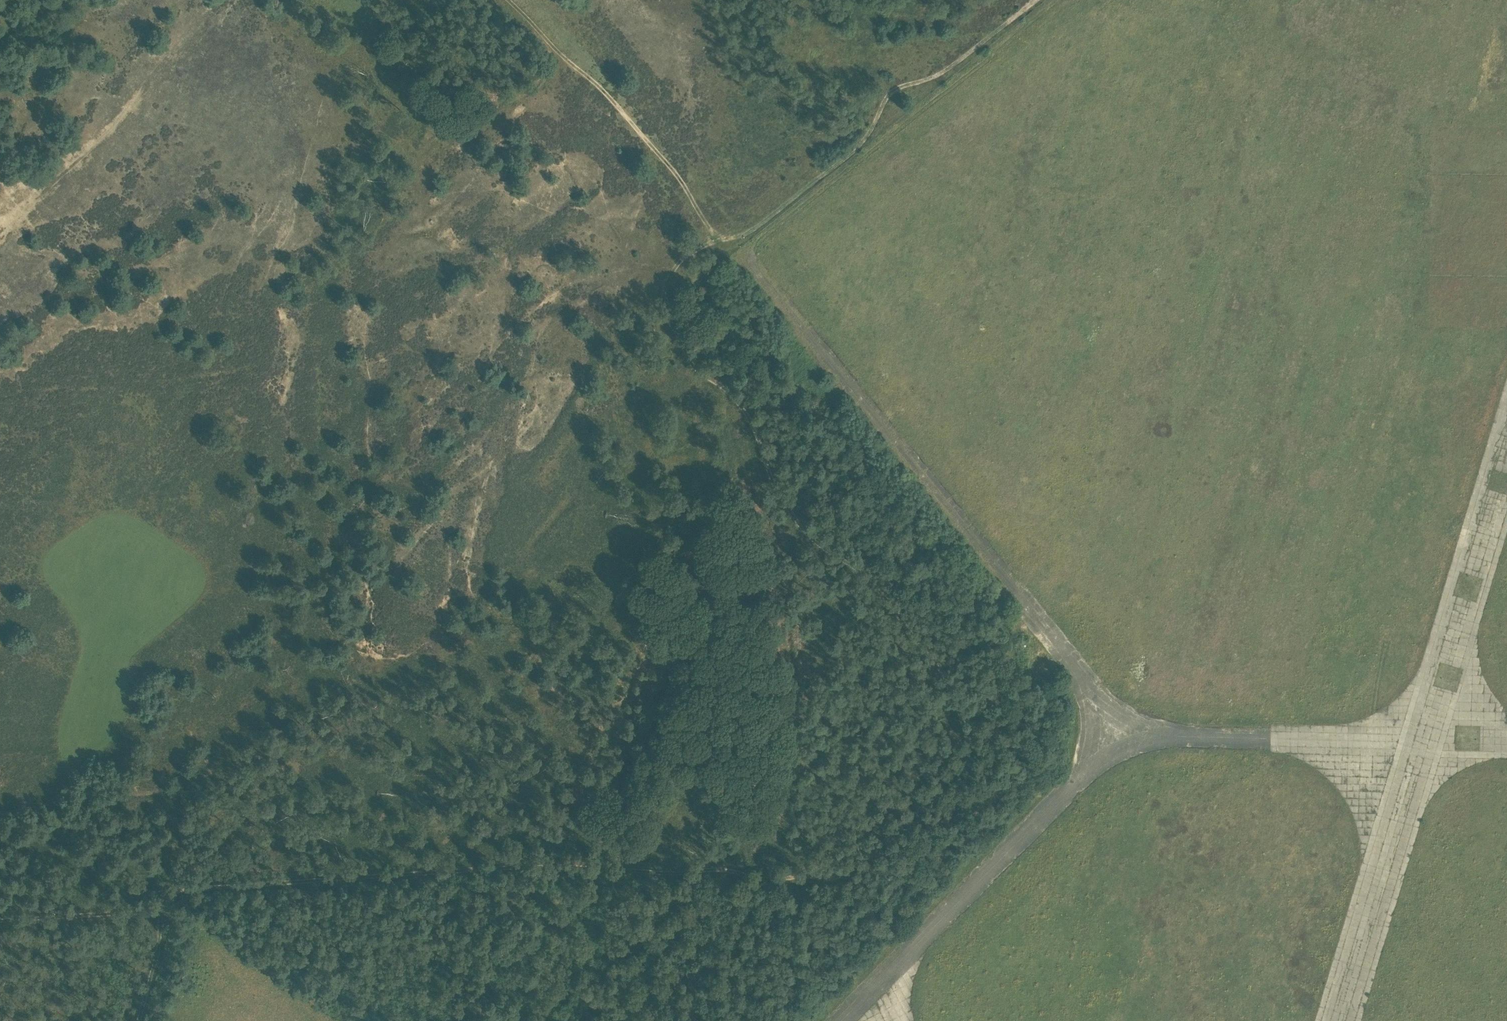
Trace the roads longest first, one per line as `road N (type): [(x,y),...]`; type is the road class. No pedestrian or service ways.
road 1 (track): [(726,238),(682,259),(663,309),(693,365),(753,423),(773,483),(805,533),(862,572),(957,706),(991,740),(842,876),(523,865),(190,887),(168,892),(162,908)]
road 2 (track): [(507,0),(736,250)]
road 3 (track): [(0,918),(162,908)]

